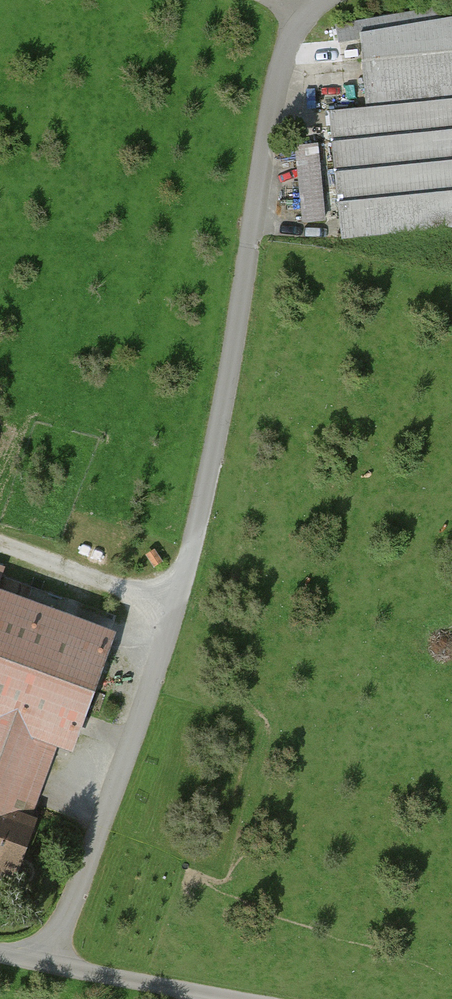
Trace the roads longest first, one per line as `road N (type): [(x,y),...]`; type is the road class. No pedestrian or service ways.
road 1 (residential): [(316,0),(290,34),(267,112),(229,357),(176,604),(48,964)]
road 2 (unclassified): [(48,964),(232,998)]

